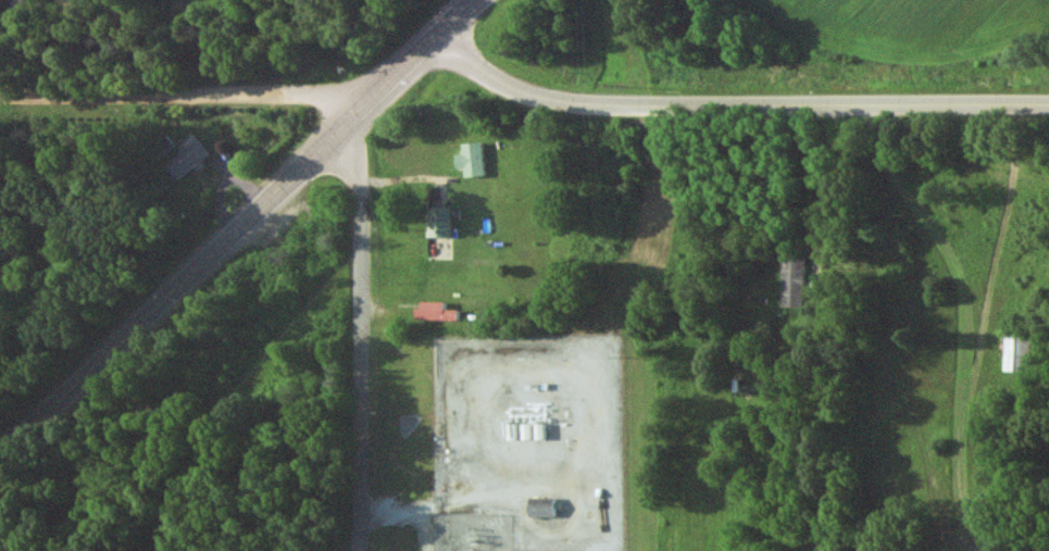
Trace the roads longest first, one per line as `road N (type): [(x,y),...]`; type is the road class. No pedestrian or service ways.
road 1 (secondary): [(0,449),(474,0)]
road 2 (tertiary): [(438,35),(498,79),(578,104),(1048,103)]
road 3 (residential): [(863,102),(875,159),(877,335),(869,550)]
road 4 (residential): [(359,550),(359,108)]
road 5 (residential): [(359,108),(309,95),(0,93)]

